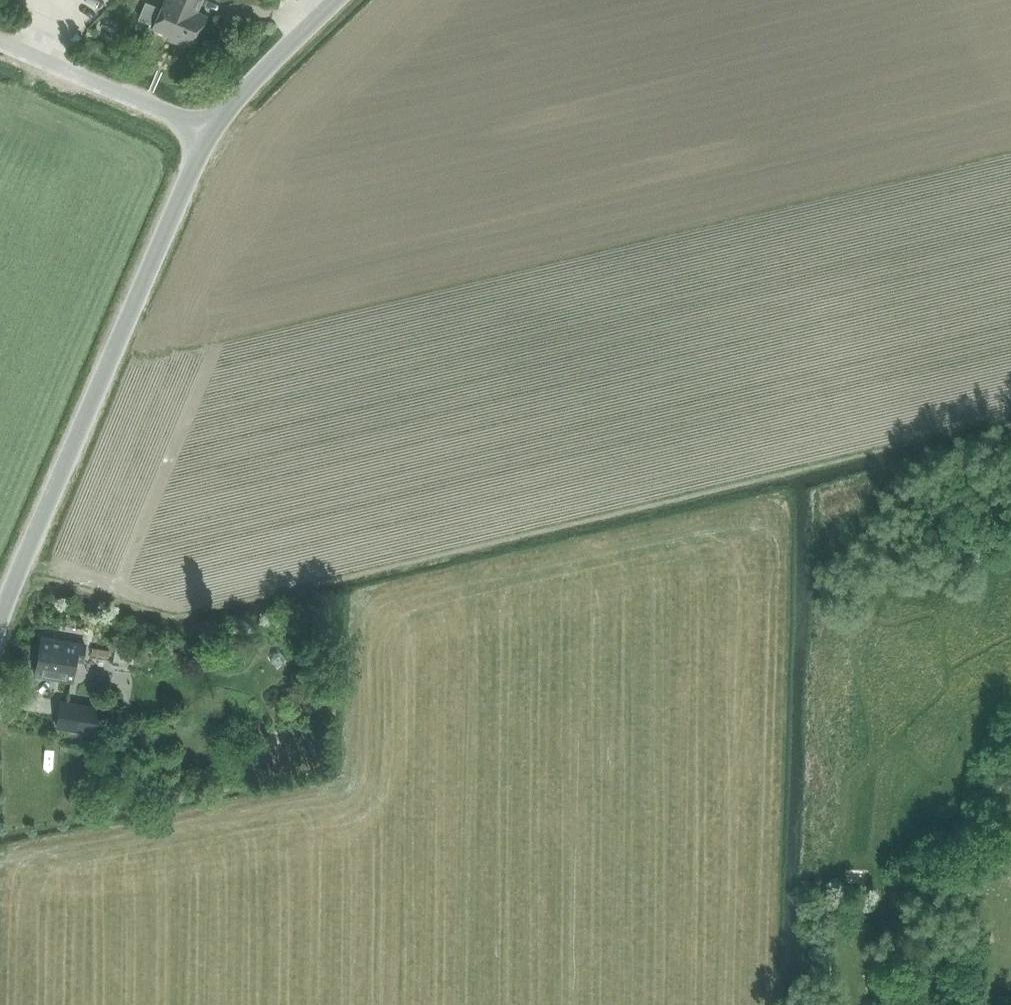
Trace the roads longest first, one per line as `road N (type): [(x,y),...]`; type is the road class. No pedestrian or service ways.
road 1 (unclassified): [(0,621),(210,127),(334,0)]

